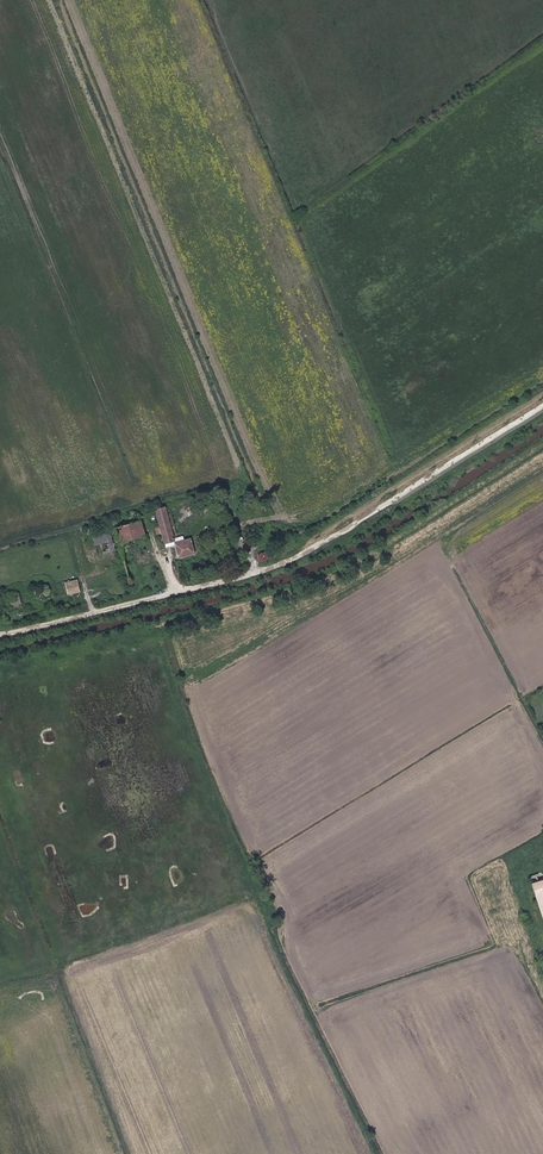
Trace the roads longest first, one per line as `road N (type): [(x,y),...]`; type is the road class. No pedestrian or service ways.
road 1 (track): [(0,638),(303,555),(542,404)]

